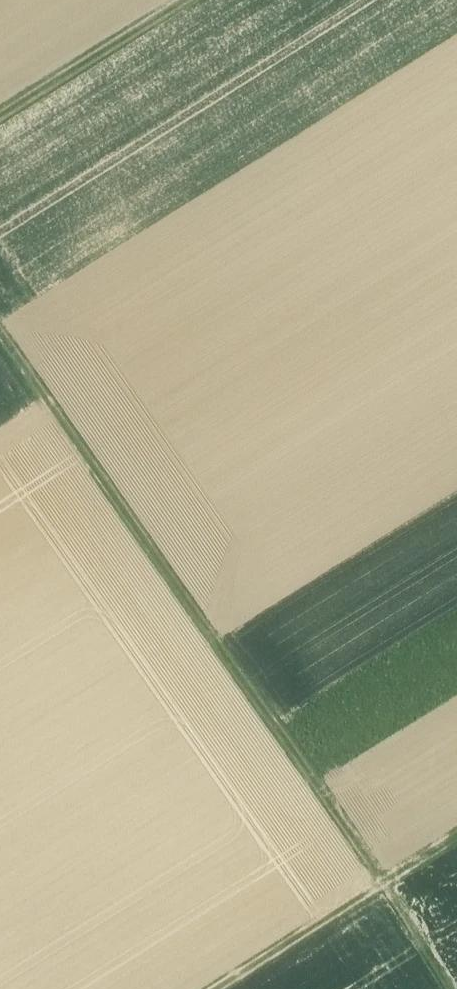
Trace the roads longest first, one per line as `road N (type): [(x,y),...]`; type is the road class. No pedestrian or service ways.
road 1 (track): [(449,988),(383,882),(0,328)]
road 2 (track): [(456,836),(214,988)]
road 3 (track): [(188,0),(0,119)]

